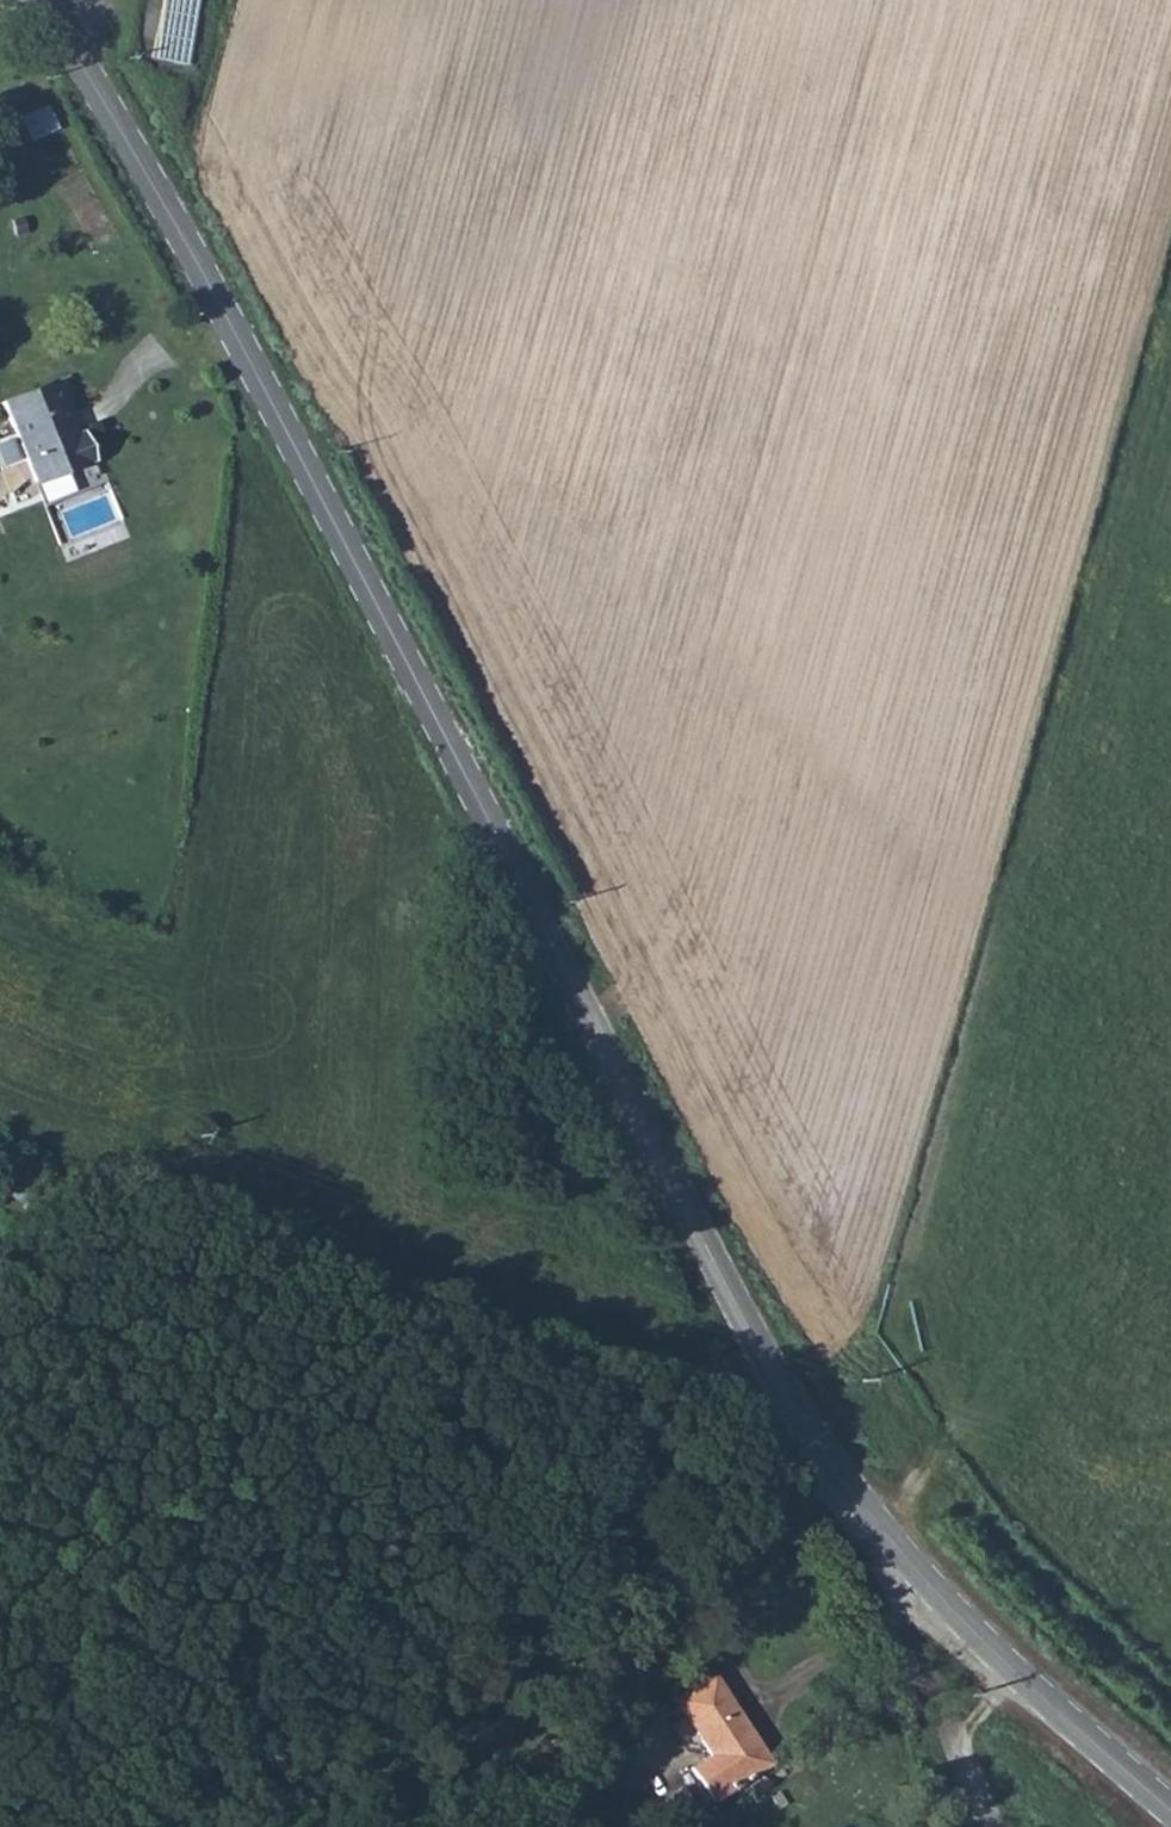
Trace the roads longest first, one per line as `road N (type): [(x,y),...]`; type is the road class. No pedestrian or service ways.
road 1 (secondary): [(1170,1811),(995,1656),(892,1546),(768,1365),(340,531),(47,0)]

